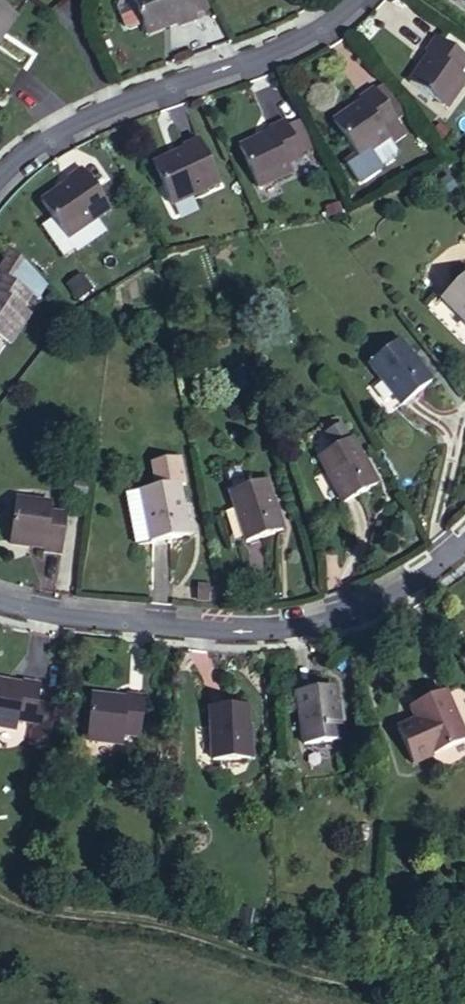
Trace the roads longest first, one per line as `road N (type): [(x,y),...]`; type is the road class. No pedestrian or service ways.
road 1 (track): [(0,895),(65,913),(126,912),(354,982),(406,966),(464,928)]
road 2 (residential): [(464,539),(348,613),(247,630),(108,620),(0,601)]
road 3 (residential): [(0,173),(52,132),(249,59),(351,0)]

